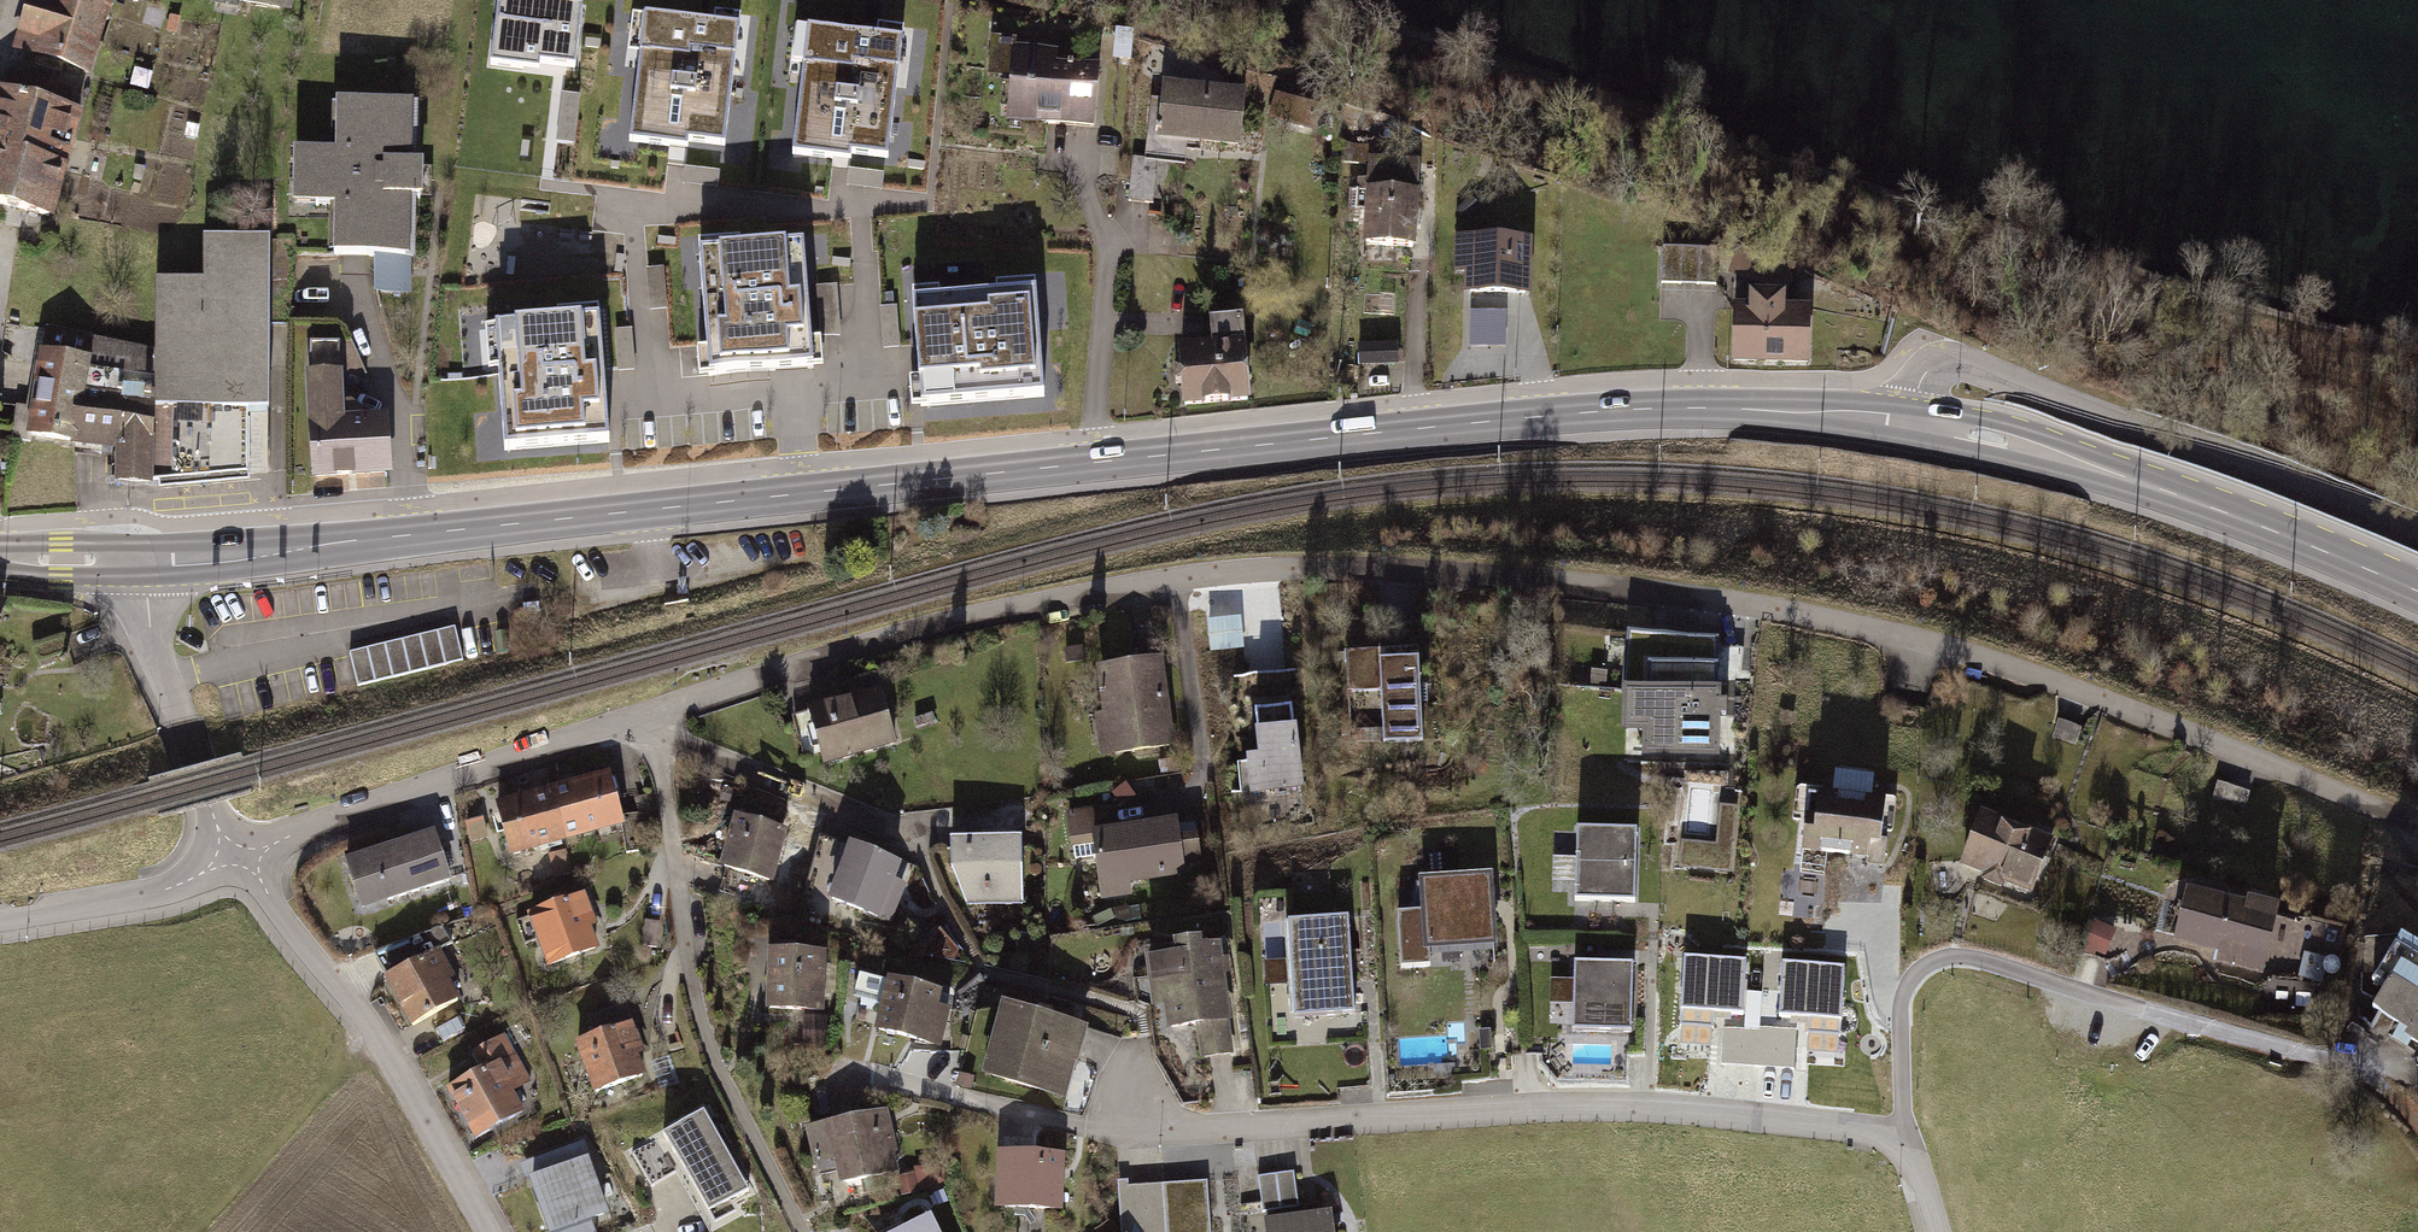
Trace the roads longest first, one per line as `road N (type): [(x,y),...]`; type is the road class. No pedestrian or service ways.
road 1 (residential): [(646,711),(943,622),(1099,592),(1232,572),(1446,572),(1716,595),(1939,643),(2417,824)]
road 2 (primary): [(1910,423),(1696,408),(1585,413),(143,558)]
road 3 (residential): [(1908,1139),(1624,1105),(1221,1129),(1139,1119)]
road 4 (residential): [(1908,1139),(1904,1018),(1916,979),(1955,961),(2312,1065),(2417,1157)]
road 5 (unclassified): [(2417,523),(1962,362),(1940,359),(1927,371),(1910,423)]
road 6 (residential): [(803,1231),(715,1062),(646,711)]
road 7 (primary): [(2417,593),(2076,460),(1910,423)]
road 8 (residential): [(237,858),(360,1011),(488,1231)]
road 9 (residential): [(237,858),(646,711)]
road 10 (residential): [(143,558),(150,627),(216,821),(237,858)]
road 11 (residential): [(910,833),(692,745),(646,711)]
road 12 (track): [(182,1231),(370,1027)]
road 13 (residential): [(0,921),(163,891),(237,858)]
road 14 (primary): [(143,558),(0,557)]

